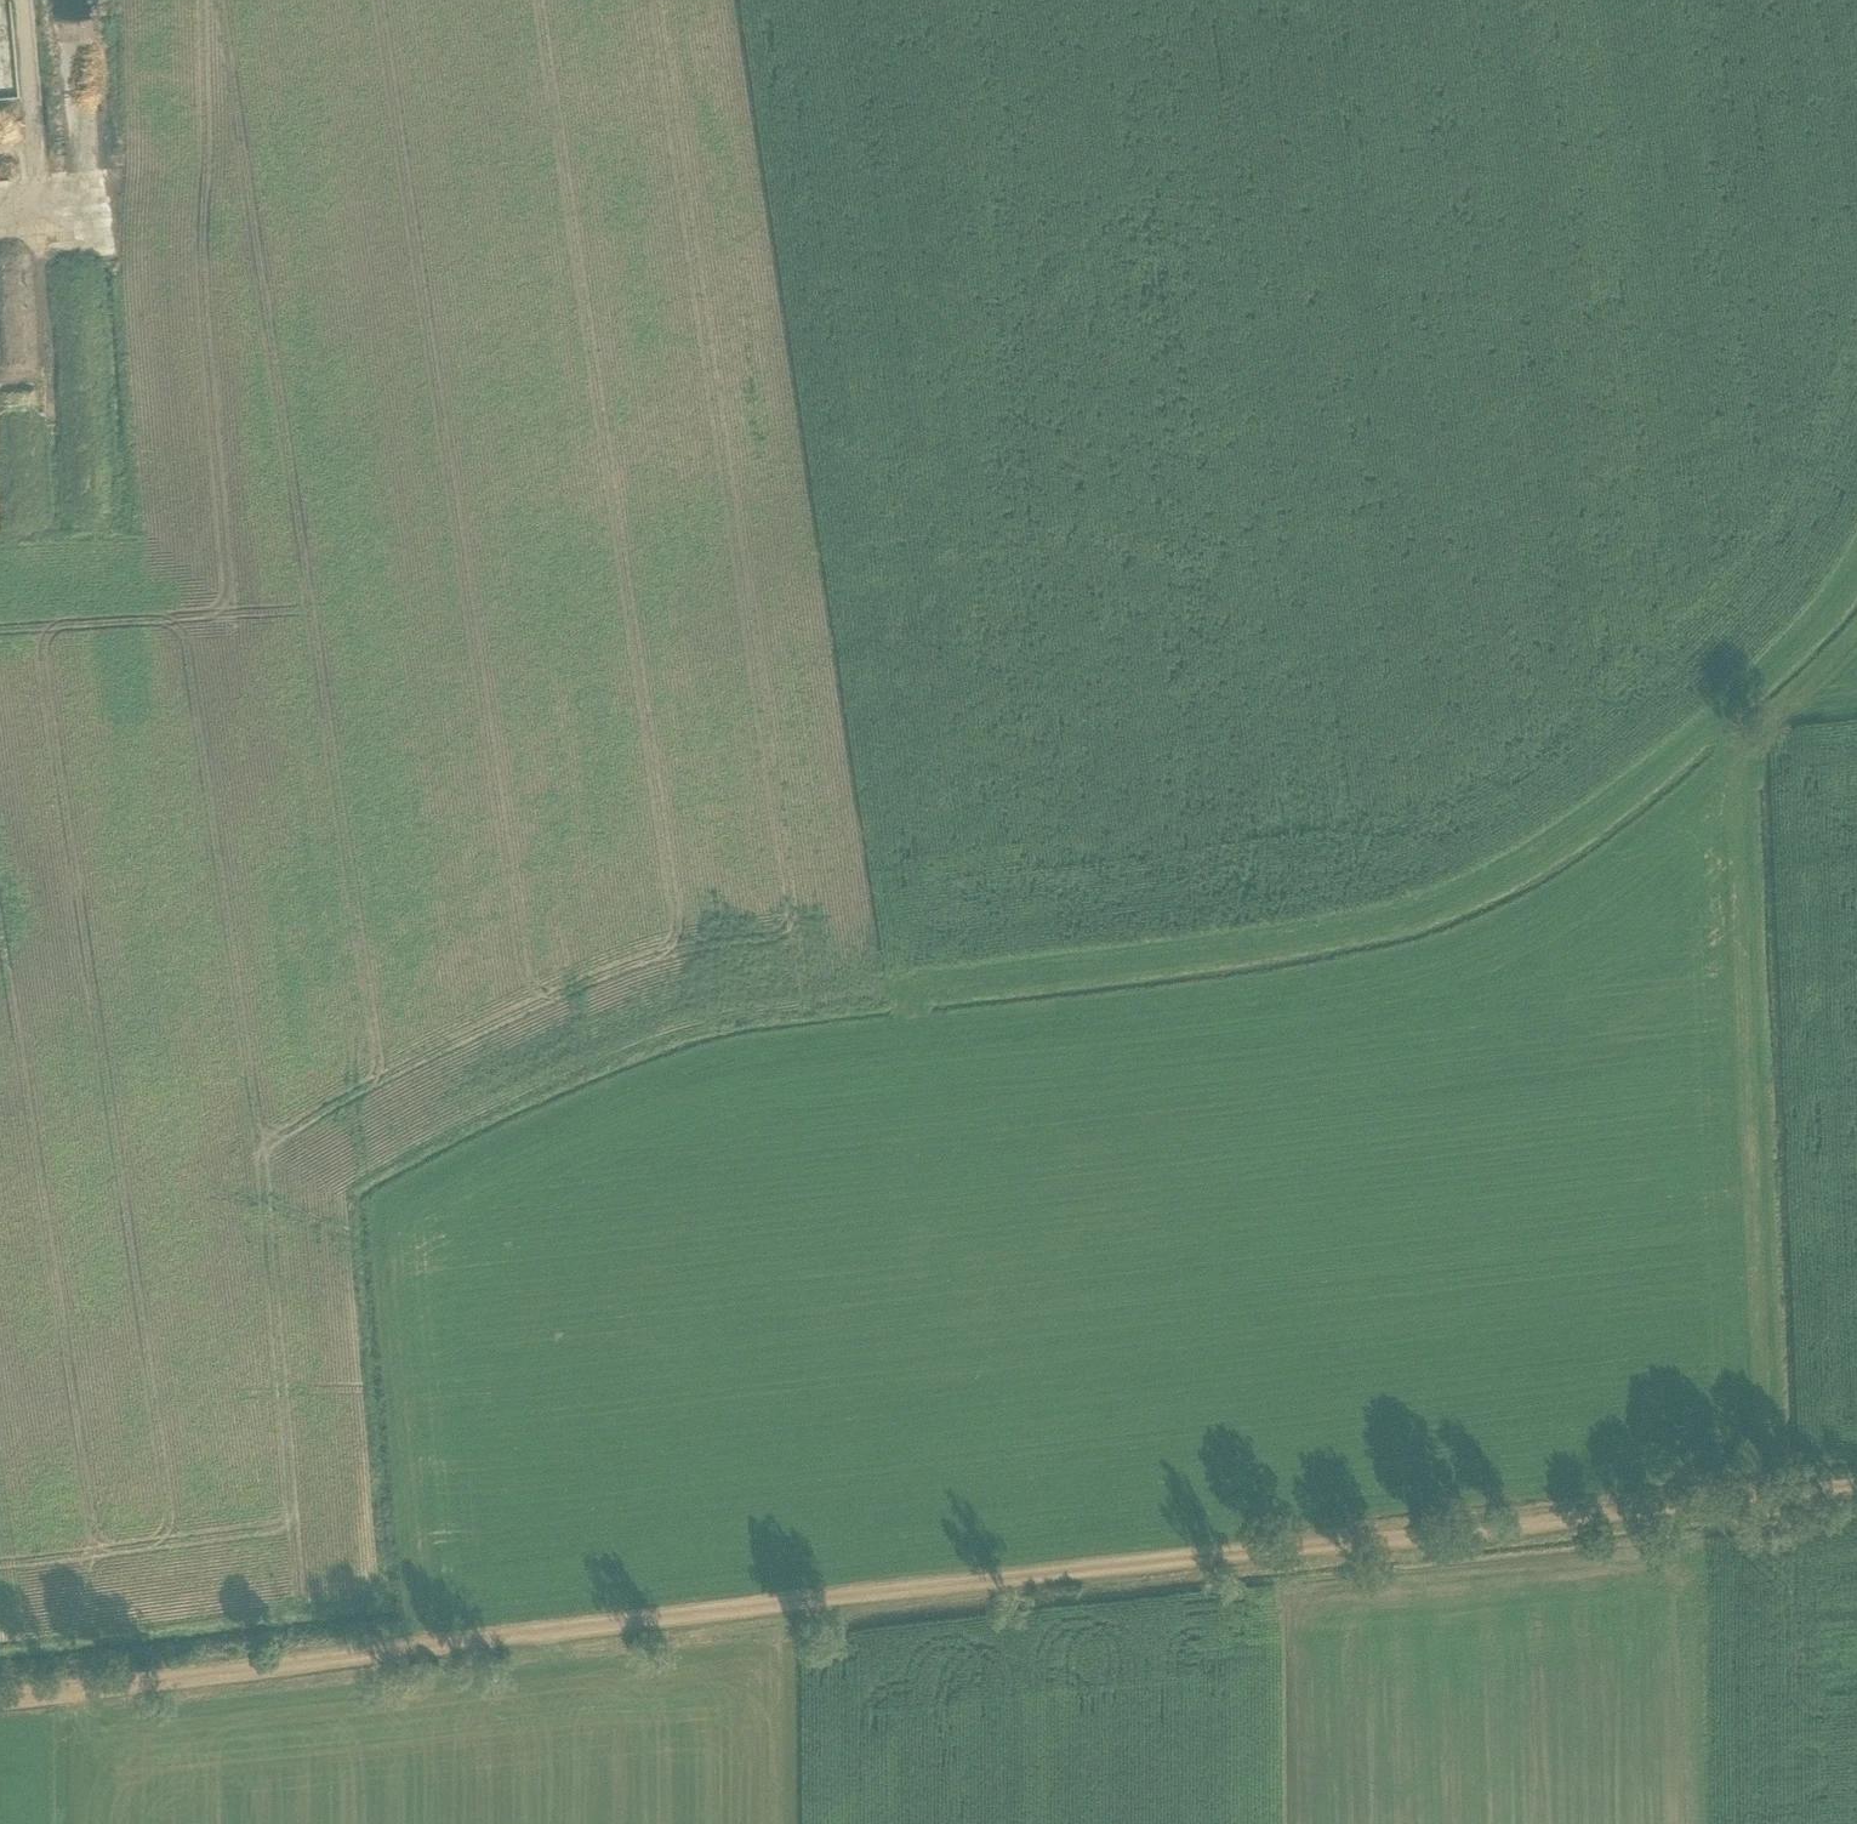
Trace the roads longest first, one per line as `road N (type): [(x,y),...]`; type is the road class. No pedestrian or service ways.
road 1 (track): [(0,1699),(1856,1487)]

